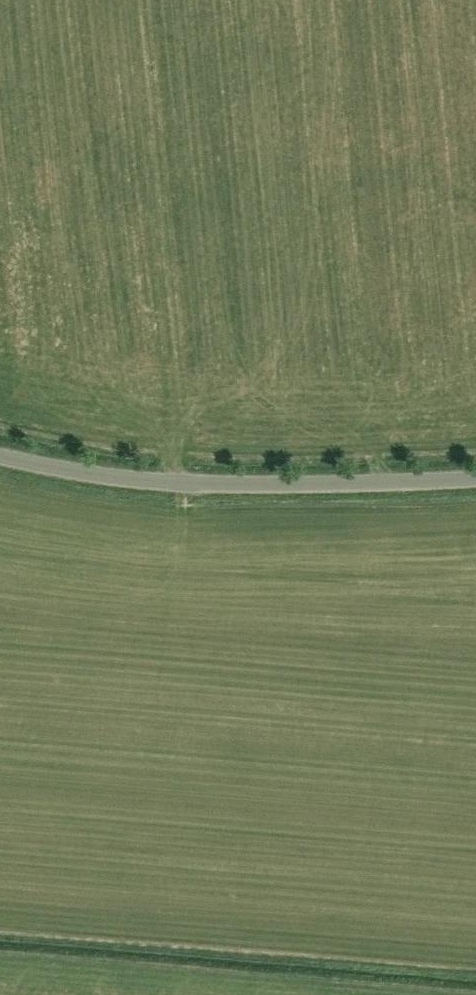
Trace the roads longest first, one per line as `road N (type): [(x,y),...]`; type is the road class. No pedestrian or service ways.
road 1 (unclassified): [(0,454),(170,484),(475,479)]

